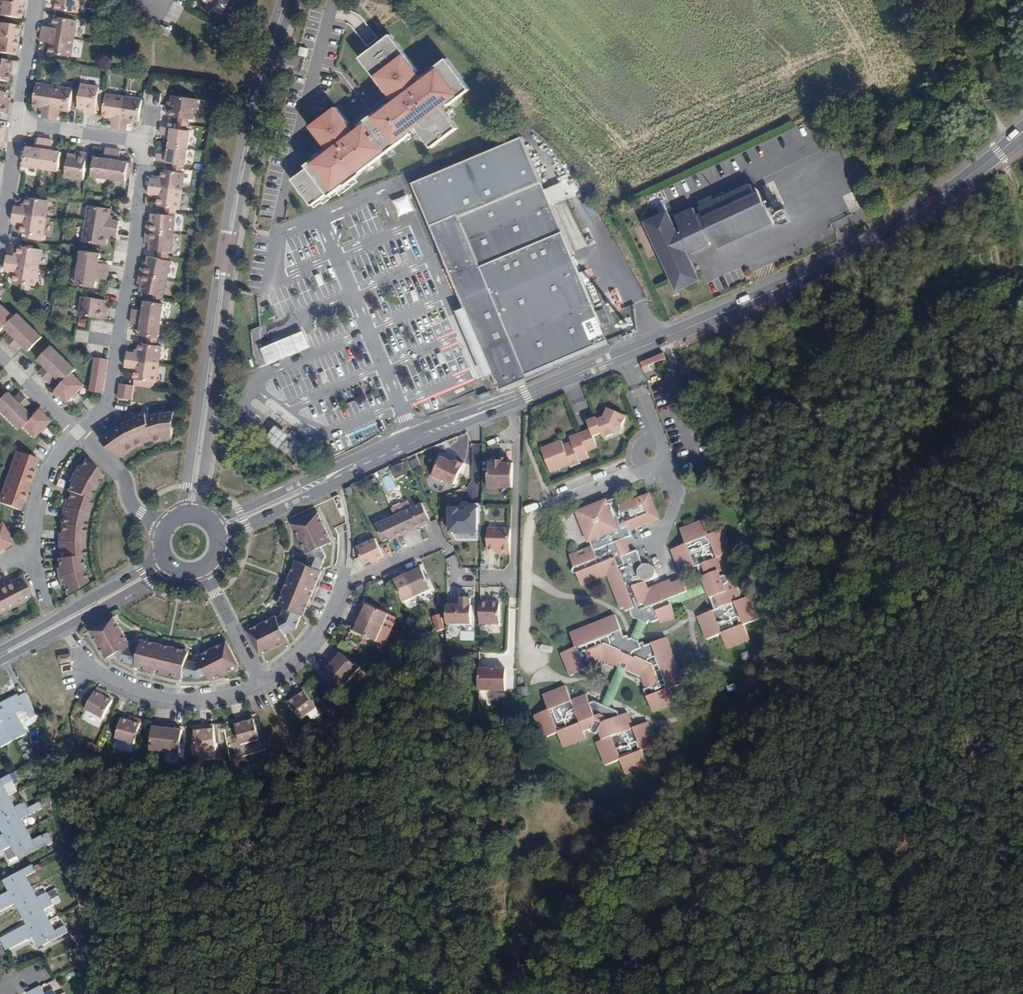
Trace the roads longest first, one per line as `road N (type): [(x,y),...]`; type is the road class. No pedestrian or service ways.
road 1 (tertiary): [(205,518),(201,486),(233,239),(292,0)]
road 2 (tertiary): [(282,0),(238,161),(177,516)]
road 3 (tertiary): [(666,337),(891,230),(1022,132)]
road 4 (tertiary): [(218,546),(245,524),(527,395)]
road 5 (tertiary): [(527,395),(412,433),(209,520)]
road 6 (track): [(449,770),(302,993)]
road 7 (tertiary): [(0,662),(181,569)]
road 8 (residential): [(116,342),(142,146)]
road 9 (tertiary): [(162,549),(148,566),(0,650)]
road 10 (residential): [(260,683),(223,697),(168,698),(82,662)]
road 11 (track): [(965,0),(977,73),(1008,145)]
road 12 (tertiary): [(666,337),(527,395)]
road 13 (residential): [(32,554),(43,483),(78,432)]
road 14 (residential): [(78,432),(121,474),(133,505),(163,530)]
road 15 (residential): [(342,586),(306,649),(260,683)]
road 16 (residential): [(202,567),(260,683)]
road 17 (residential): [(142,146),(16,123)]
road 18 (residential): [(16,123),(34,0)]

